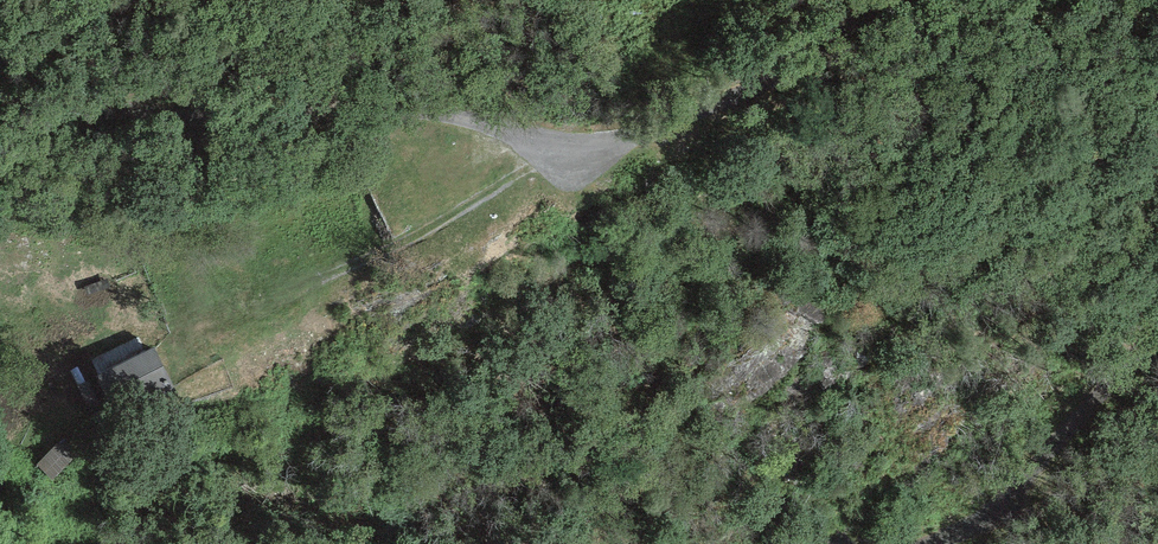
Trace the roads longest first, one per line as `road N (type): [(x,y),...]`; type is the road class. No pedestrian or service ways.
road 1 (unclassified): [(0,107),(271,118),(424,110),(546,143),(587,146),(665,127),(755,87),(815,57),(880,0)]
road 2 (track): [(182,352),(447,219),(491,192),(546,143)]
road 3 (unclassified): [(1157,327),(998,507),(932,543)]

